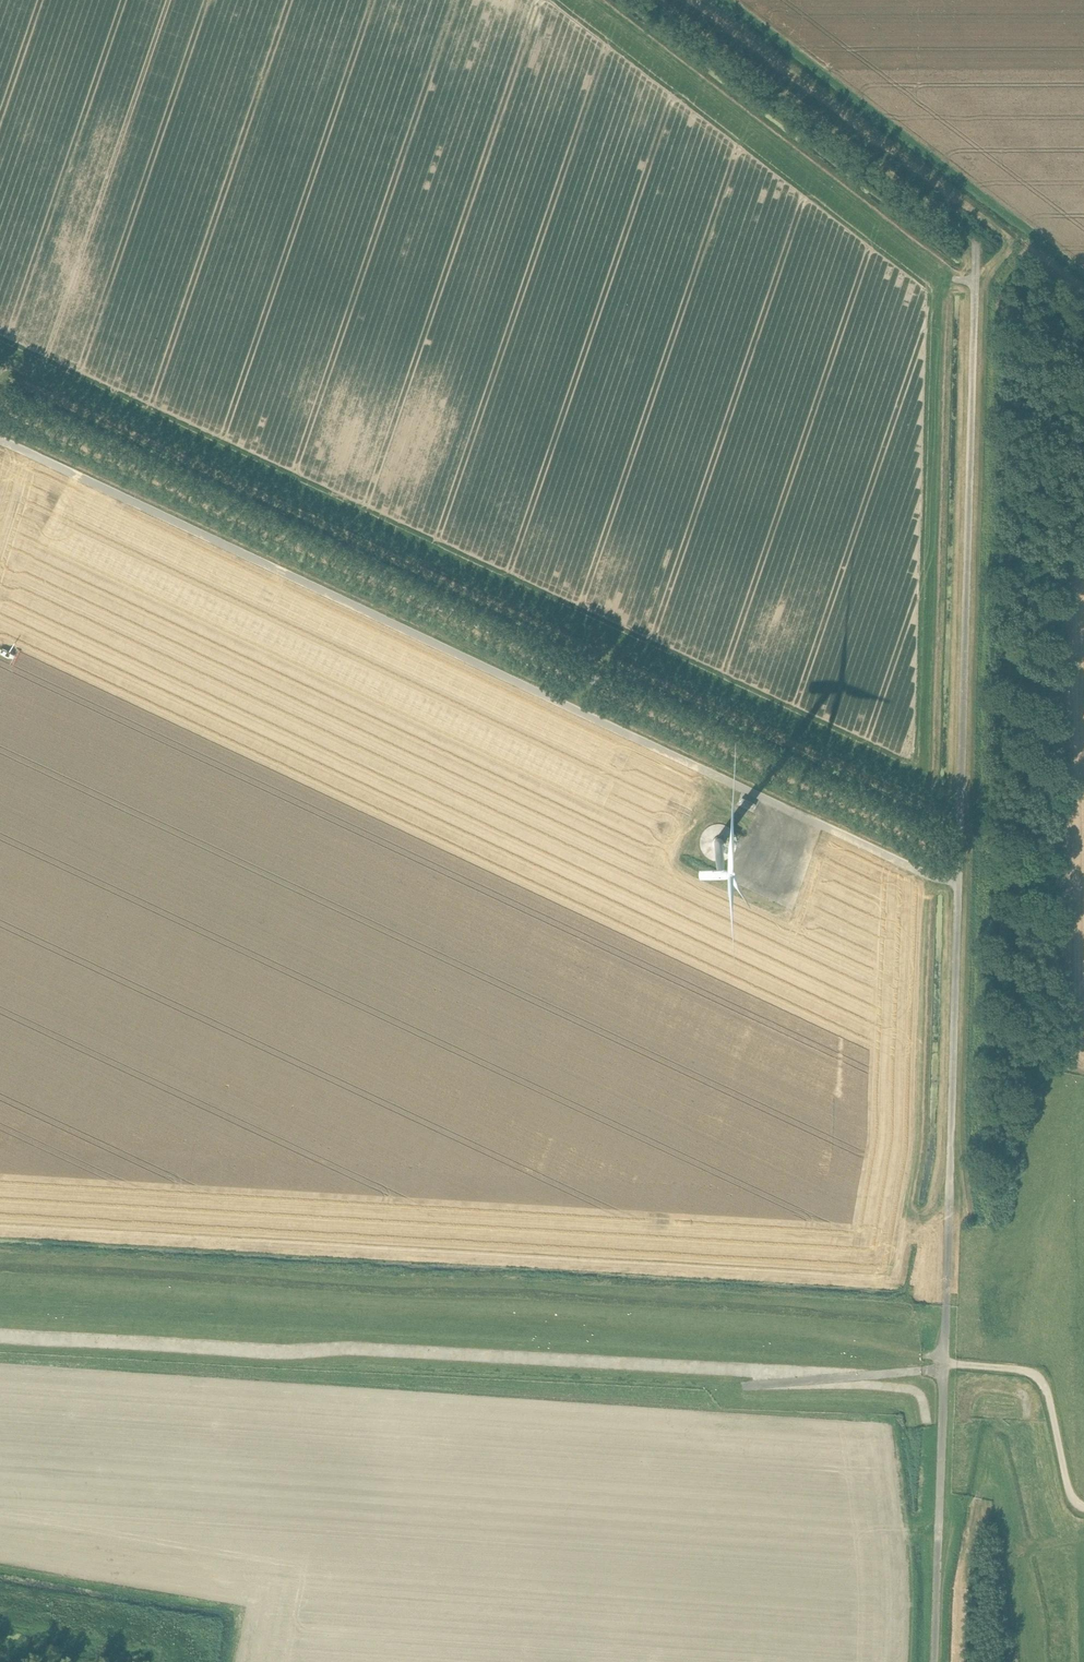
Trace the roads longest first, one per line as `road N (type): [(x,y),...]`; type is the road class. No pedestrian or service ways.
road 1 (track): [(0,1278),(893,1333),(907,1324),(833,1305),(0,1256)]
road 2 (unclassified): [(959,851),(0,400)]
road 3 (track): [(0,368),(960,814)]
road 4 (track): [(0,1347),(741,1387),(944,1369)]
road 5 (track): [(921,1355),(858,1360),(0,1314)]
road 6 (unclassified): [(934,1661),(959,851)]
road 7 (unclassified): [(959,851),(976,242)]
road 8 (track): [(976,242),(660,0)]
road 9 (track): [(1083,1508),(1068,1489),(1039,1378),(921,1355)]
road 10 (track): [(800,1327),(921,1355)]

